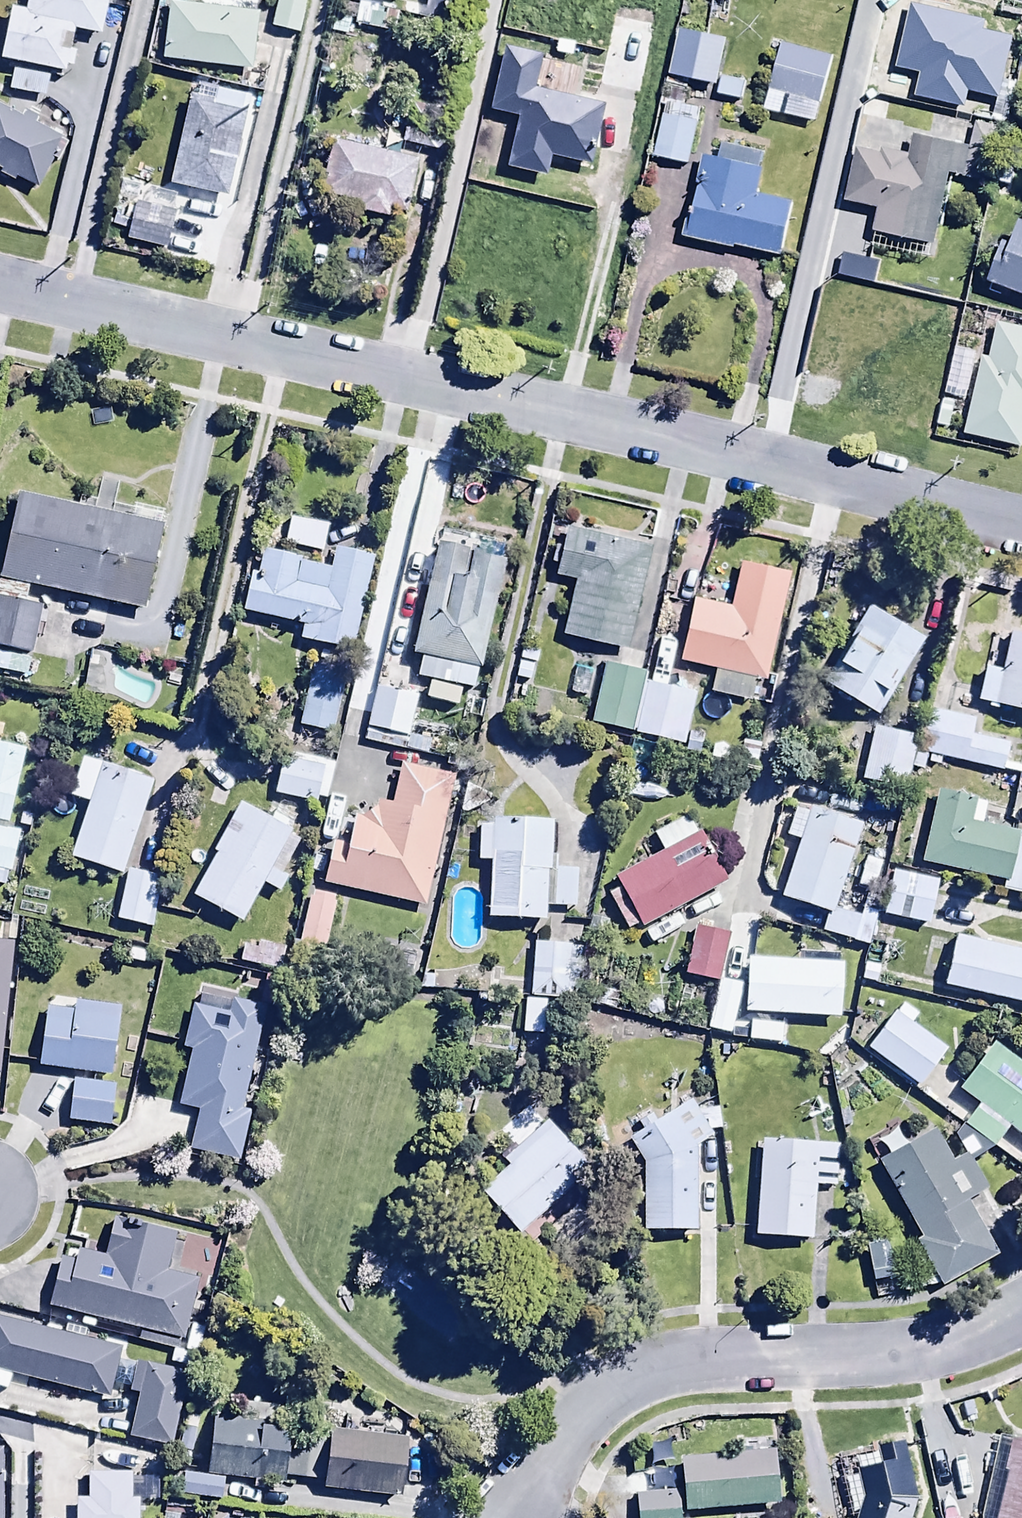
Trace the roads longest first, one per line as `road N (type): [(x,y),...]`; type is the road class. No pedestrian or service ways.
road 1 (residential): [(1021,527),(0,288)]
road 2 (residential): [(1021,1305),(918,1342),(677,1362),(602,1389),(566,1429),(515,1517)]

